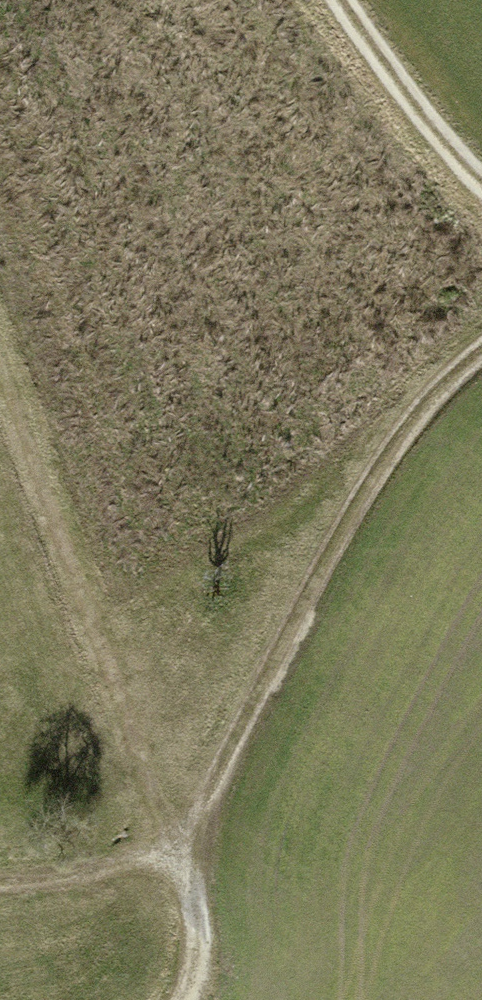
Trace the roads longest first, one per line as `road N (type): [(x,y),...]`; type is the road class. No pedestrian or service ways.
road 1 (track): [(183,999),(198,919),(176,850),(393,440),(447,377),(481,350)]
road 2 (track): [(481,183),(428,125),(341,0)]
road 3 (track): [(0,883),(26,886),(176,850)]

